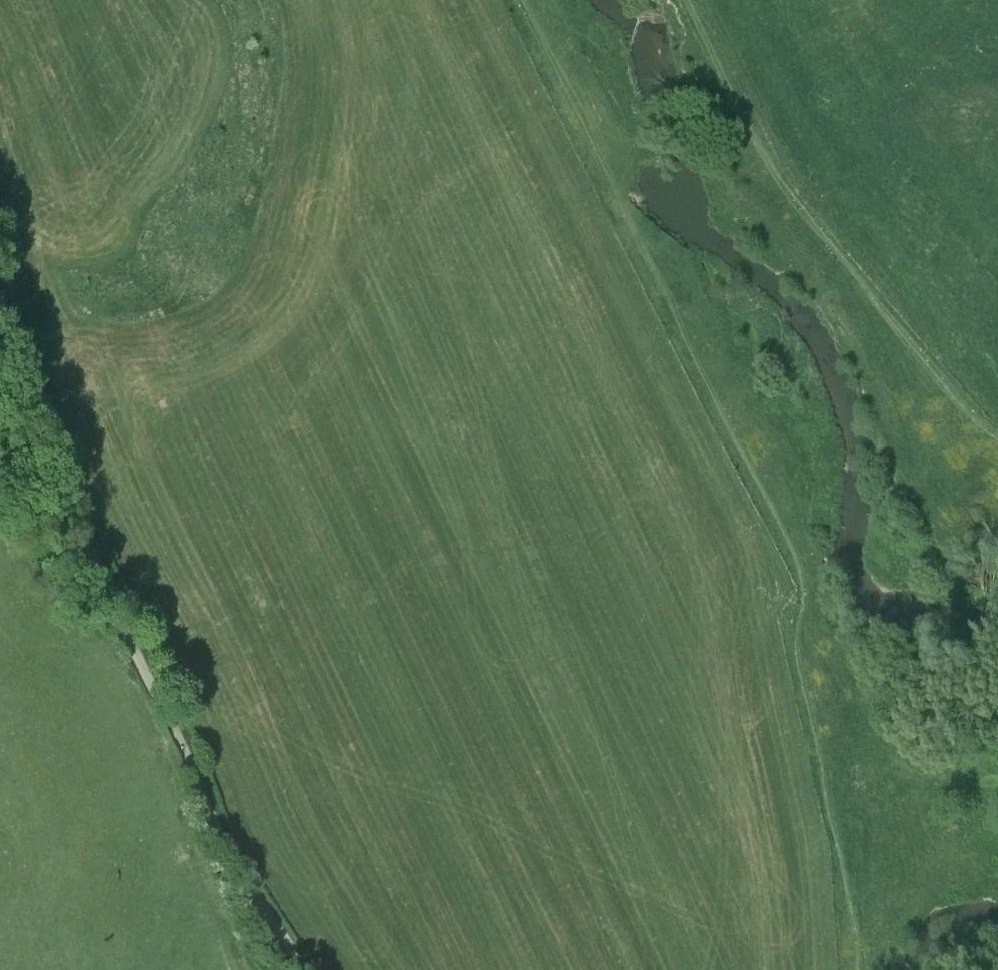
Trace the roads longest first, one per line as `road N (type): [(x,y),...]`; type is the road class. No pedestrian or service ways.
road 1 (unclassified): [(305,969),(218,833),(123,626),(55,461),(0,297)]

